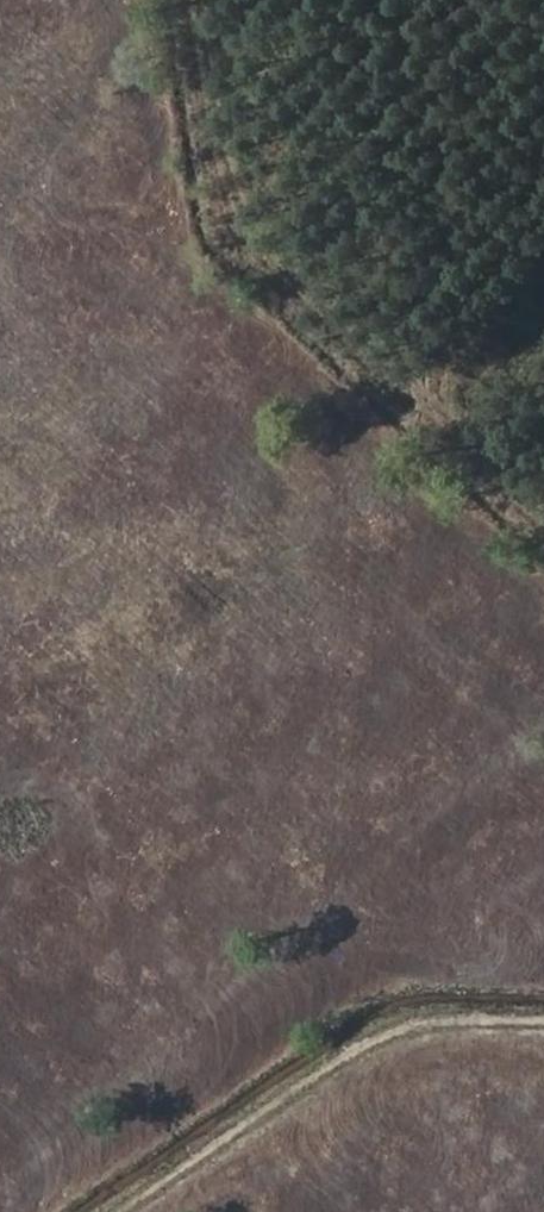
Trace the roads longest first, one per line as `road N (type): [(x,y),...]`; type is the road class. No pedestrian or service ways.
road 1 (track): [(200,0),(208,102),(249,226),(402,393),(445,404),(506,484),(543,519)]

